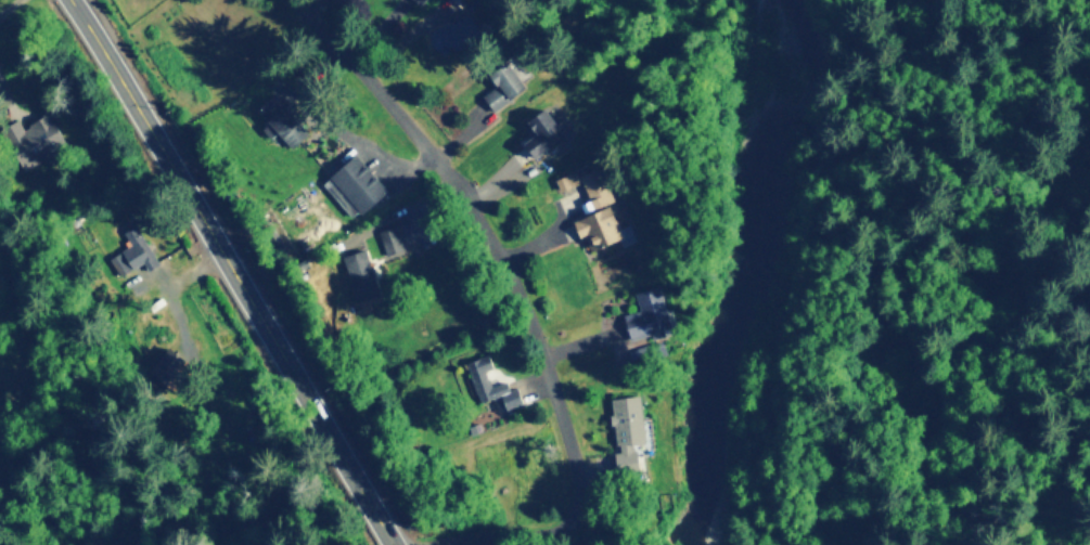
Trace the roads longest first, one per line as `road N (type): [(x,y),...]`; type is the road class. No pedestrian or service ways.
road 1 (residential): [(416,544),(544,533),(575,518),(582,491),(559,401),(502,268),(457,186),(294,0)]
road 2 (trunk): [(391,544),(69,0)]

